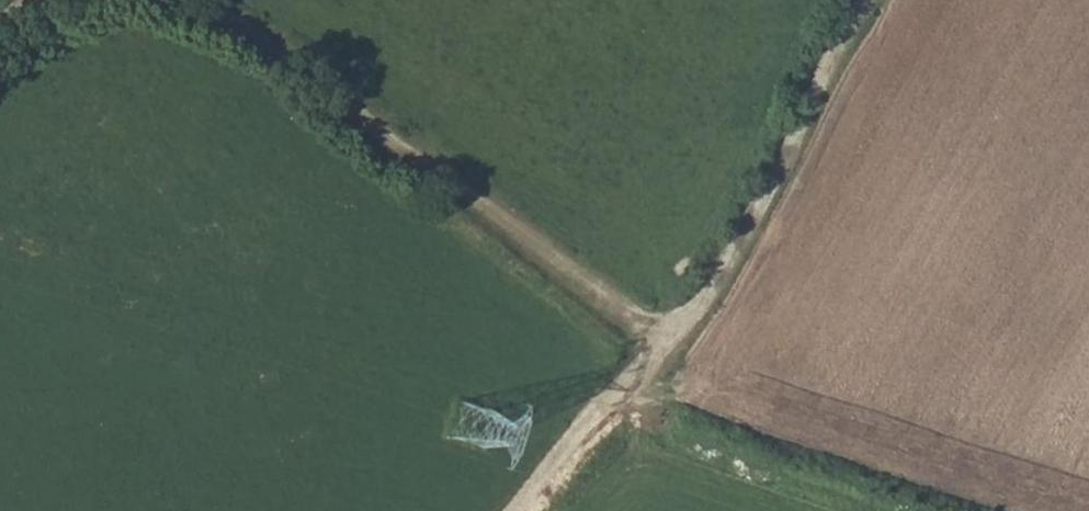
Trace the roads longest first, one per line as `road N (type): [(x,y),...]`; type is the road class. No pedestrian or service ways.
road 1 (track): [(148,0),(294,67),(475,214),(667,354)]
road 2 (track): [(873,0),(768,199),(667,354)]
road 3 (track): [(667,354),(539,510)]

